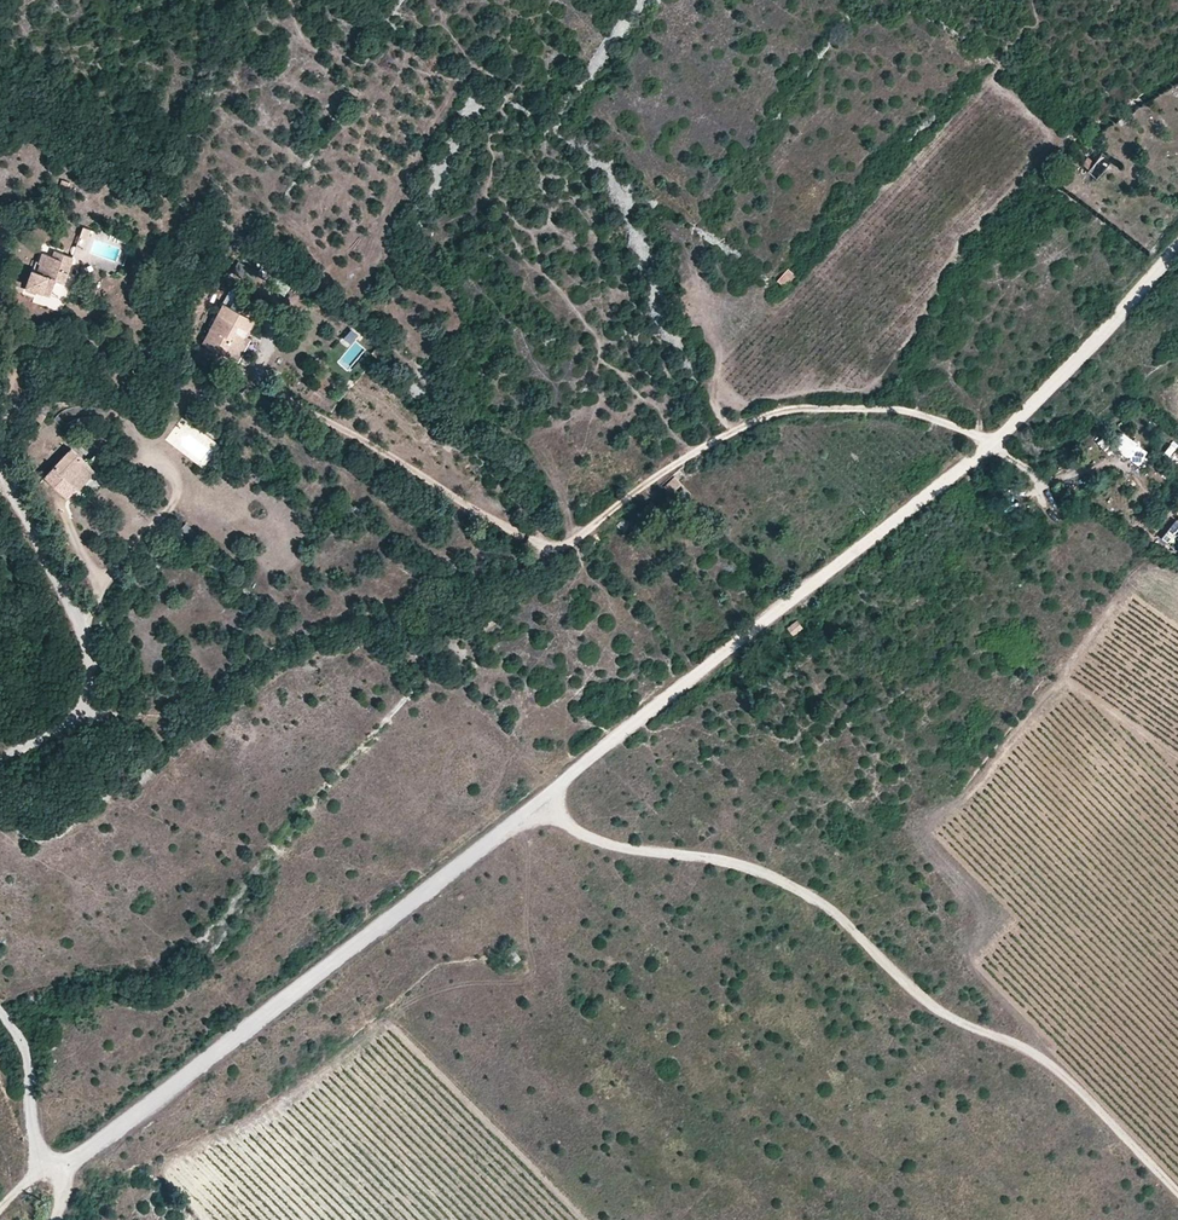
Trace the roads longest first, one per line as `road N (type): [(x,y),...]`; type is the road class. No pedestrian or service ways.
road 1 (track): [(1177,245),(992,445),(343,957),(0,1213)]
road 2 (track): [(538,800),(571,829),(603,842),(737,864),(832,907),(914,994),(960,1023),(1045,1058),(1177,1191)]
road 3 (track): [(992,445),(949,424),(893,410),(783,411),(703,447),(573,541),(554,546),(528,539),(311,411)]
road 4 (track): [(0,452),(94,664),(80,715),(0,757)]
road 5 (track): [(0,1011),(25,1045),(50,1174)]

